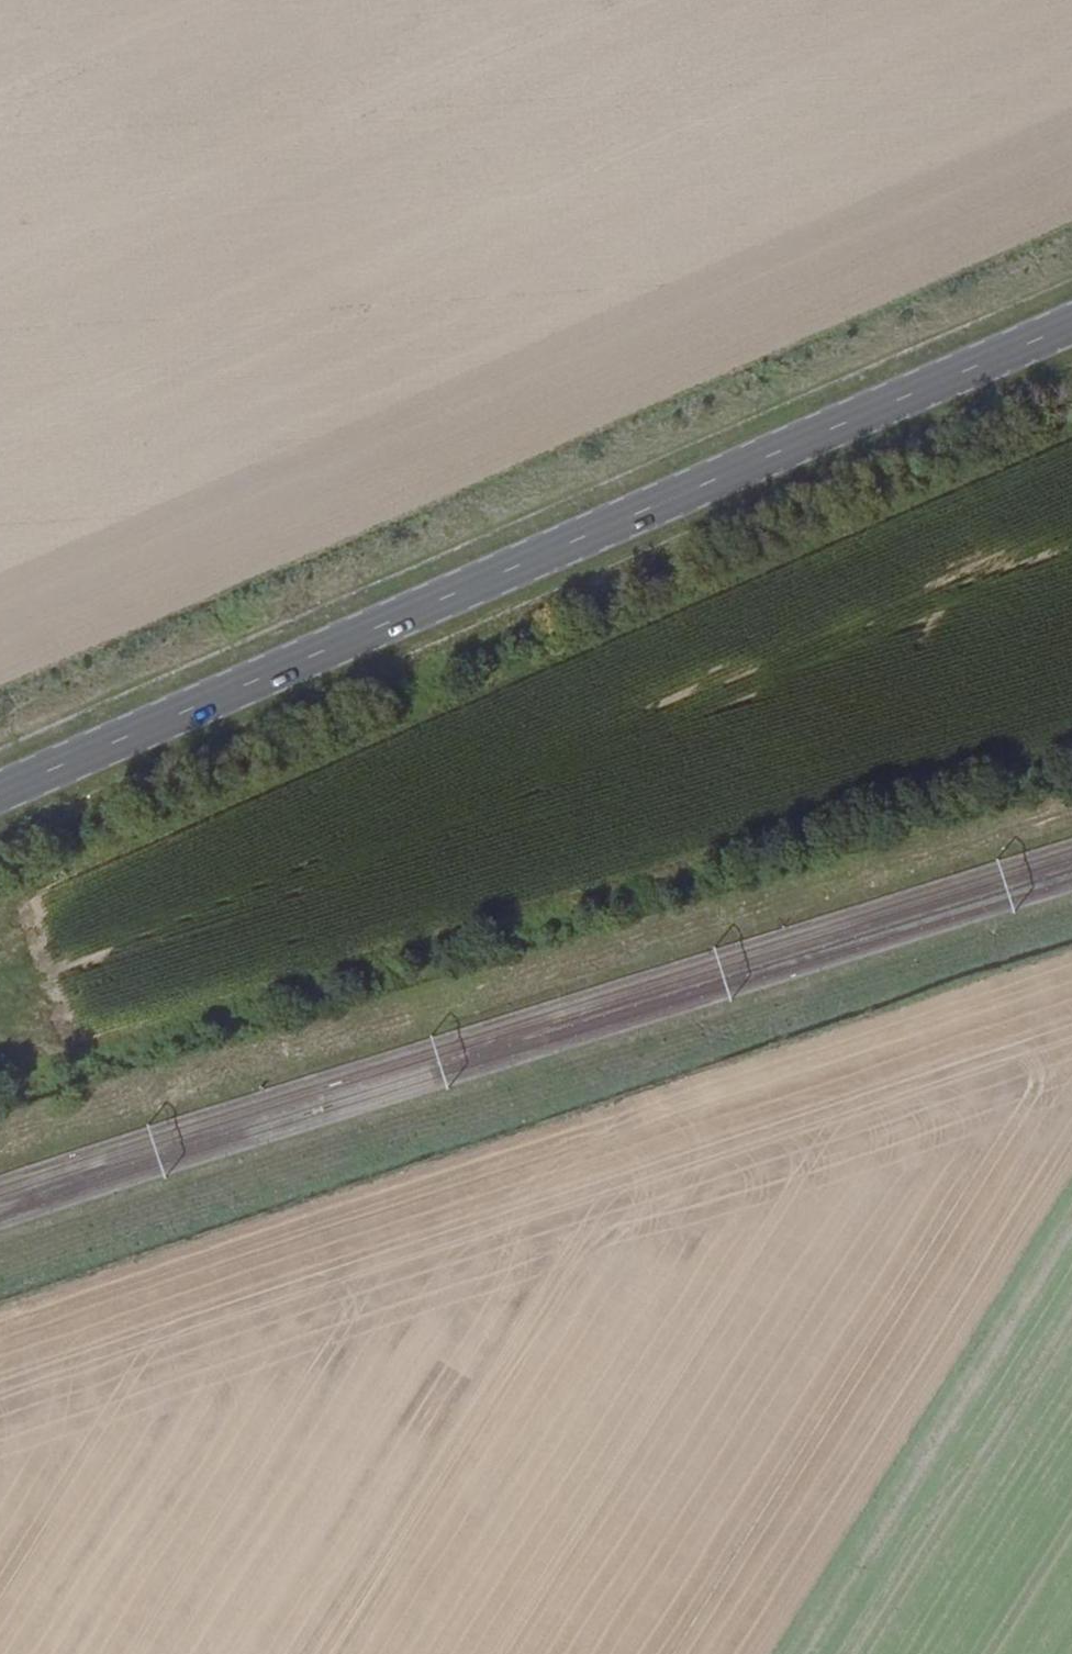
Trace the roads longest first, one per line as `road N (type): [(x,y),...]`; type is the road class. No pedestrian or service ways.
road 1 (secondary): [(0,790),(1071,321)]

